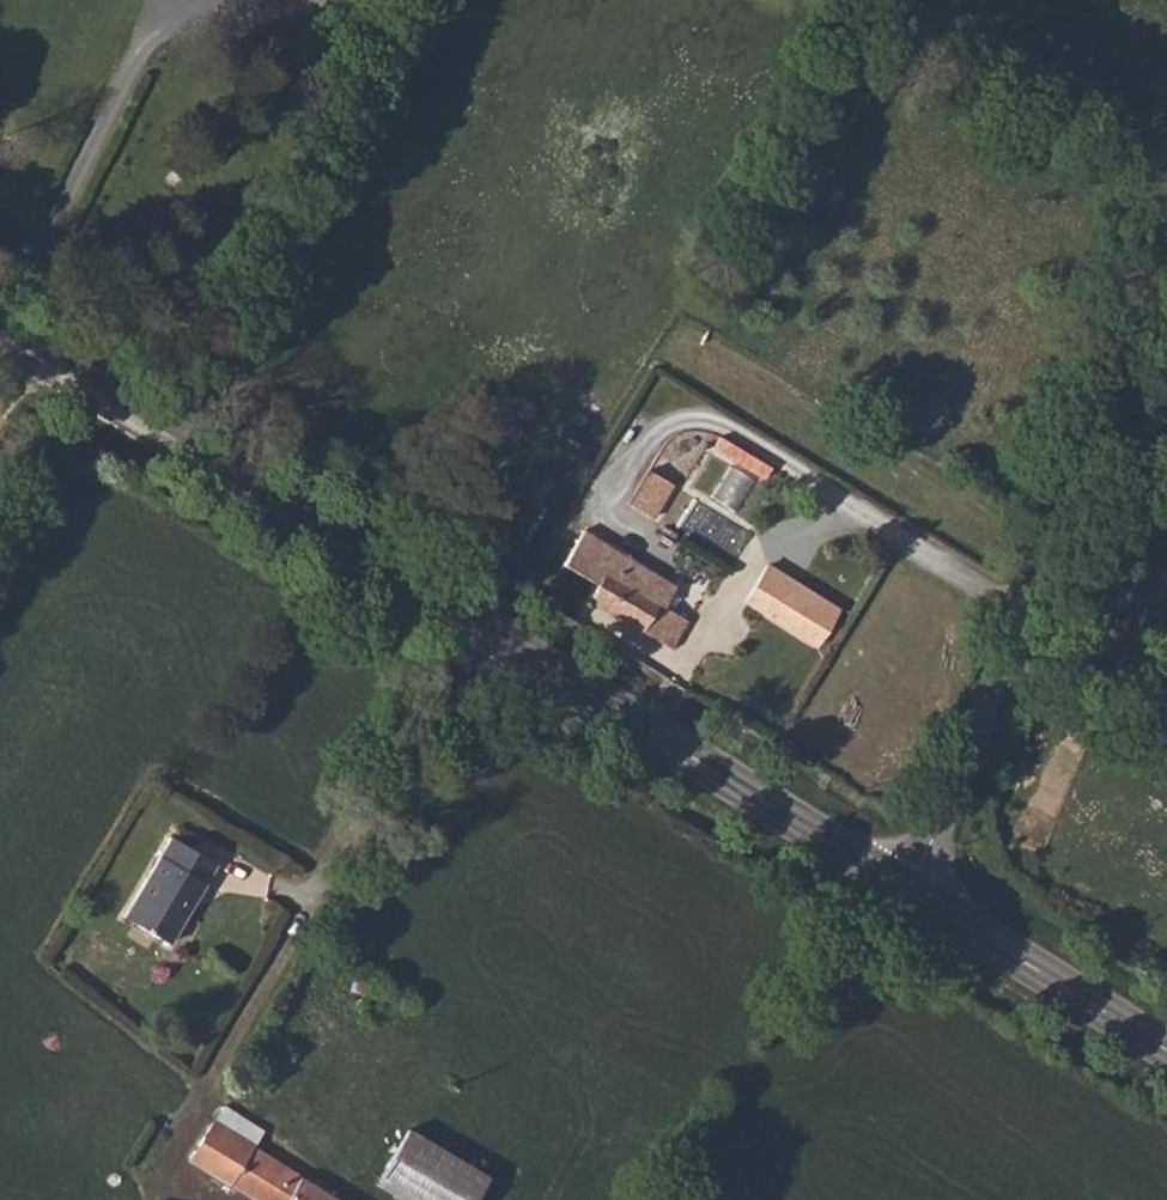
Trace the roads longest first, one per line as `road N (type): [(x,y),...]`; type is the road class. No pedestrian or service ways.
road 1 (secondary): [(0,341),(903,895)]
road 2 (unclassified): [(903,895),(920,869),(1166,241)]
road 3 (track): [(479,637),(126,1199)]
road 4 (secondary): [(903,895),(1166,1056)]

